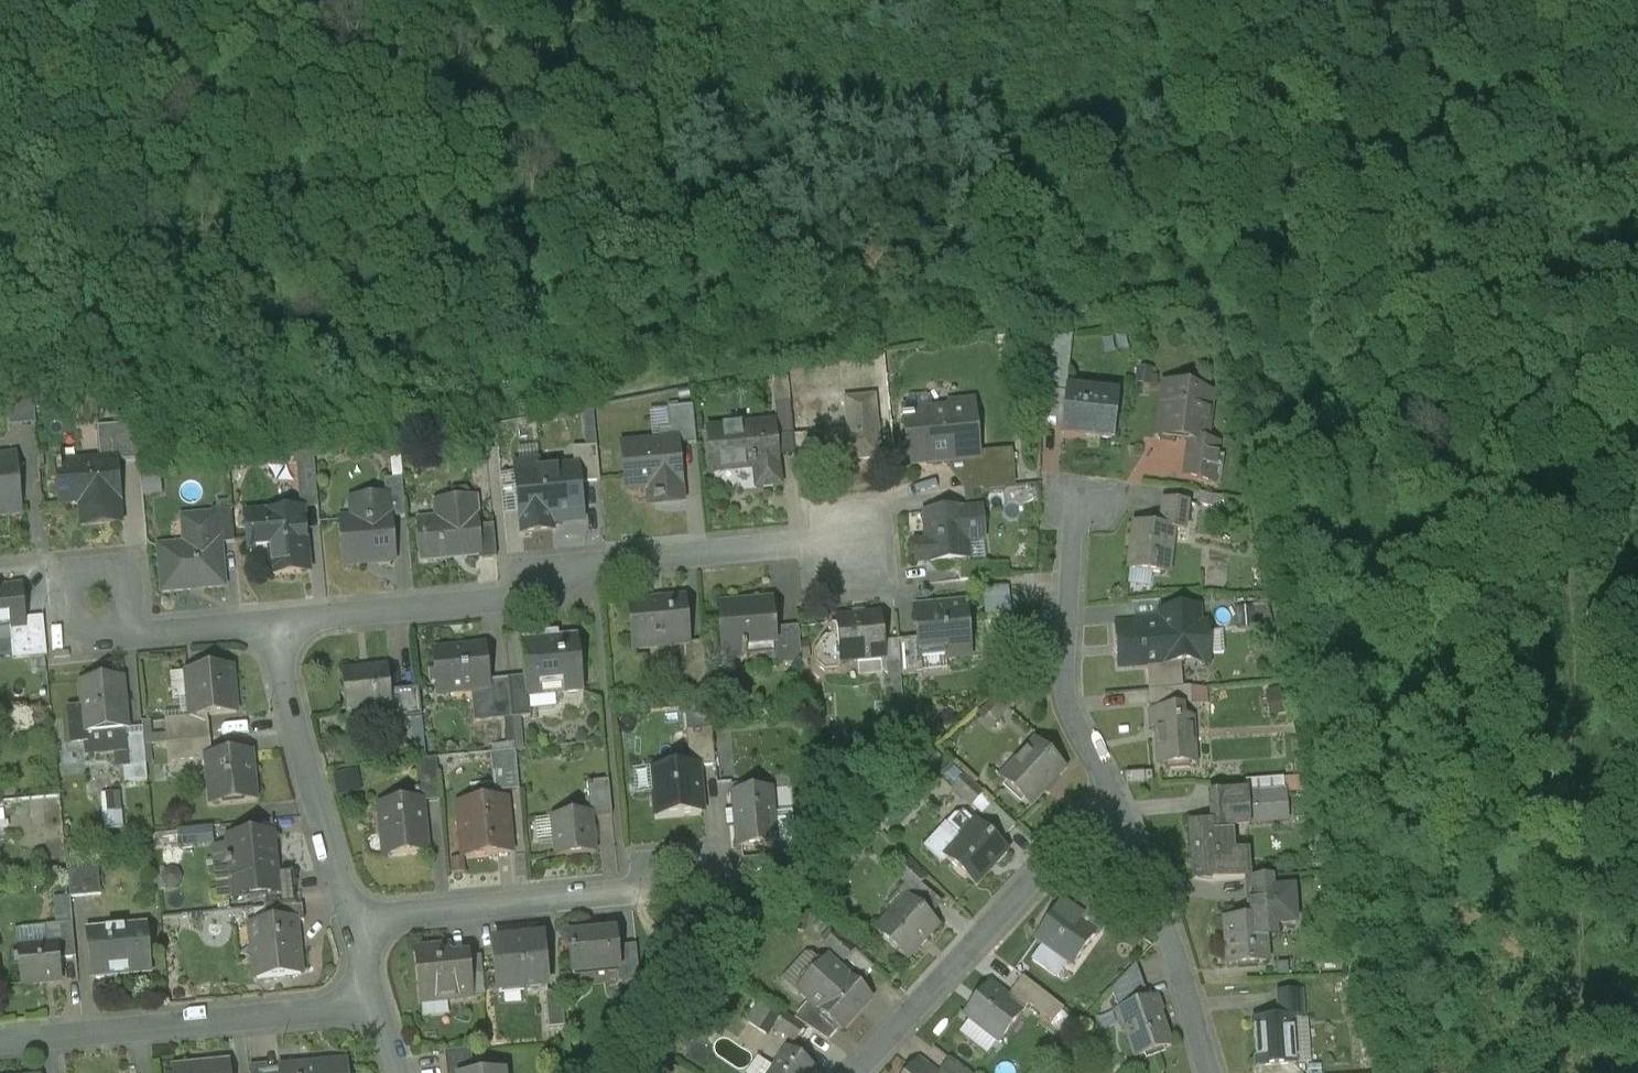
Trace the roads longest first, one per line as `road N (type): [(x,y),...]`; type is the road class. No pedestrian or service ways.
road 1 (residential): [(273,622),(531,593),(564,564),(859,534)]
road 2 (residential): [(0,1040),(382,1002)]
road 3 (residential): [(857,1072),(1083,827),(1123,800)]
road 4 (residential): [(358,922),(625,892),(676,875)]
road 5 (residential): [(1123,800),(1070,701),(1061,659),(1068,541),(1080,499)]
road 6 (residential): [(358,922),(273,622)]
road 7 (residential): [(1215,1072),(1155,876),(1123,800)]
road 8 (residential): [(98,606),(135,634),(273,622)]

